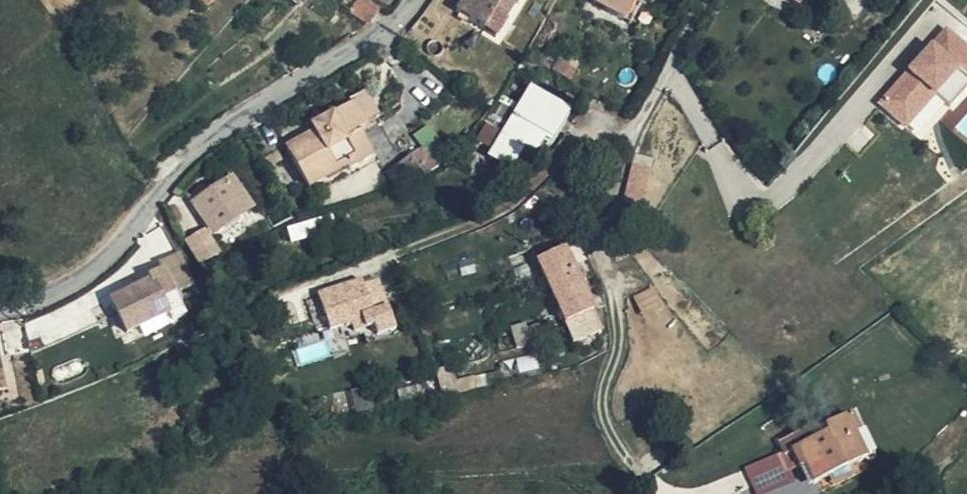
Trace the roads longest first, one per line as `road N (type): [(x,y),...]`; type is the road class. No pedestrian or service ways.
road 1 (residential): [(412,0),(398,21),(208,136),(111,252),(41,301),(0,311)]

